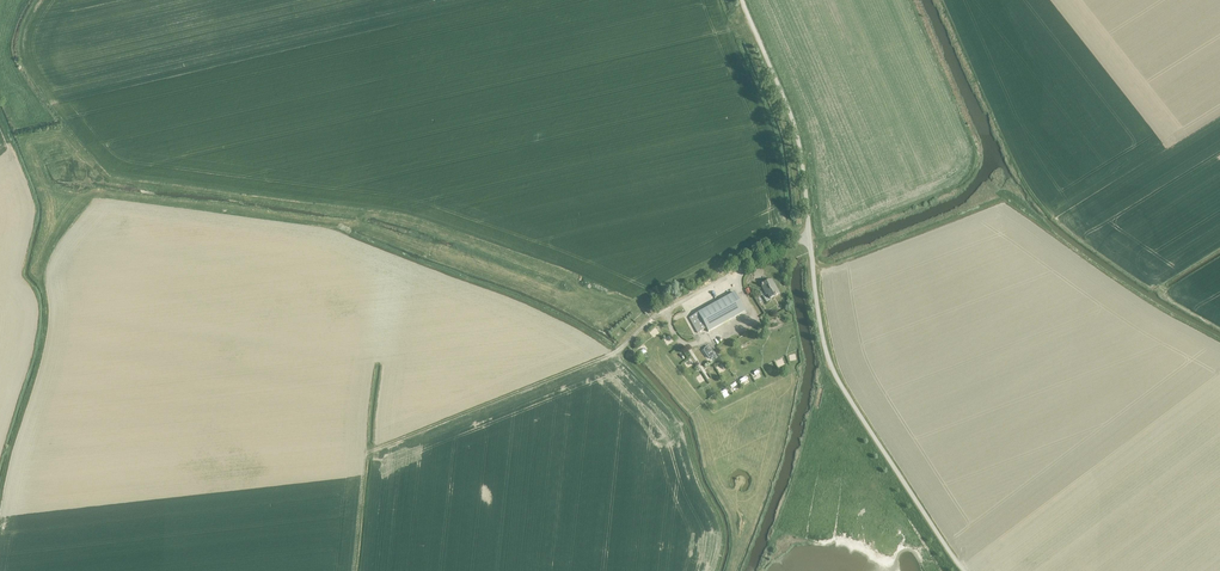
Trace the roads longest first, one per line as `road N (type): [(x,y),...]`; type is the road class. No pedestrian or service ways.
road 1 (unclassified): [(964,570),(829,361),(797,139),(742,0)]
road 2 (track): [(368,451),(614,354),(666,311)]

